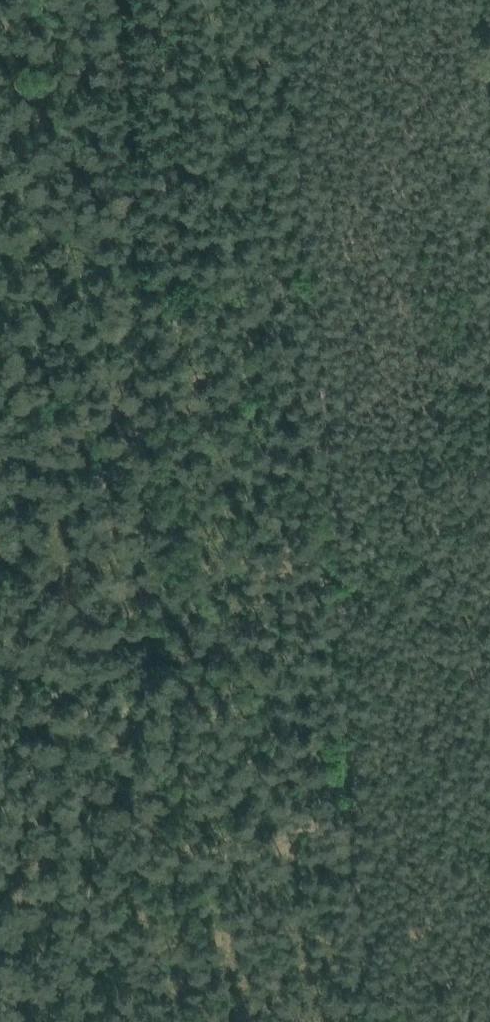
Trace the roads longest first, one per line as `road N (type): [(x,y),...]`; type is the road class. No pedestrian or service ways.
road 1 (track): [(293,0),(370,1021)]
road 2 (track): [(312,272),(155,283)]

